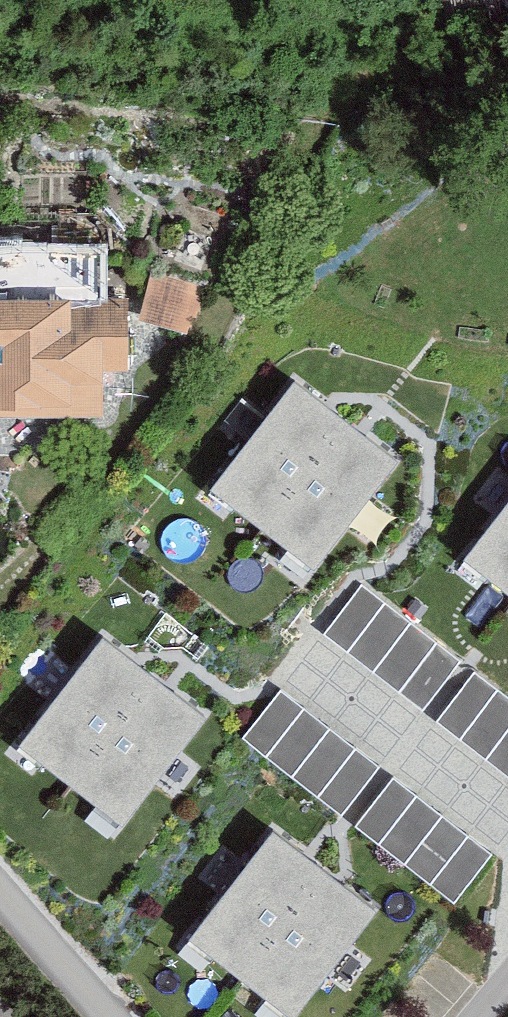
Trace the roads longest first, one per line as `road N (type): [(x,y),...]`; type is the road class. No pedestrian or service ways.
road 1 (residential): [(104,1016),(0,892)]

